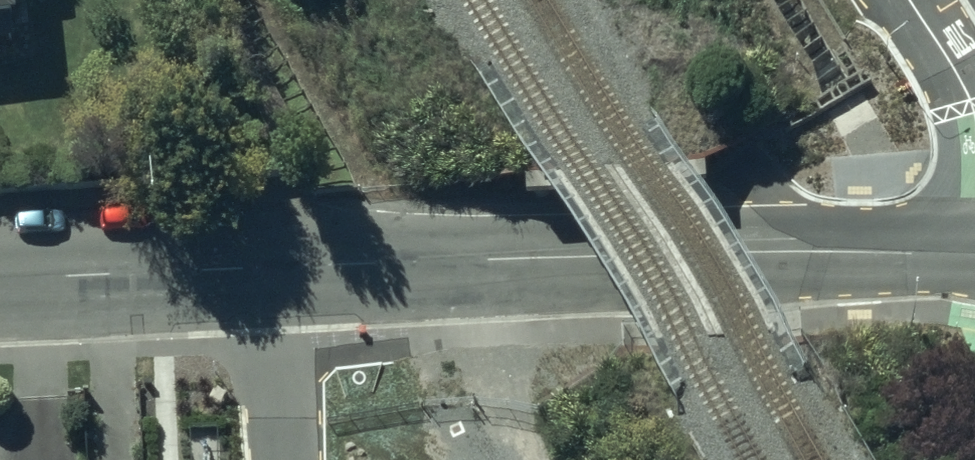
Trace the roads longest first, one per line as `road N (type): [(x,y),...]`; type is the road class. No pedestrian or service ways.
road 1 (tertiary): [(974,252),(789,239),(280,266)]
road 2 (tertiary): [(280,266),(0,280)]
road 3 (residential): [(280,266),(283,459)]
road 4 (residential): [(912,0),(974,116)]

